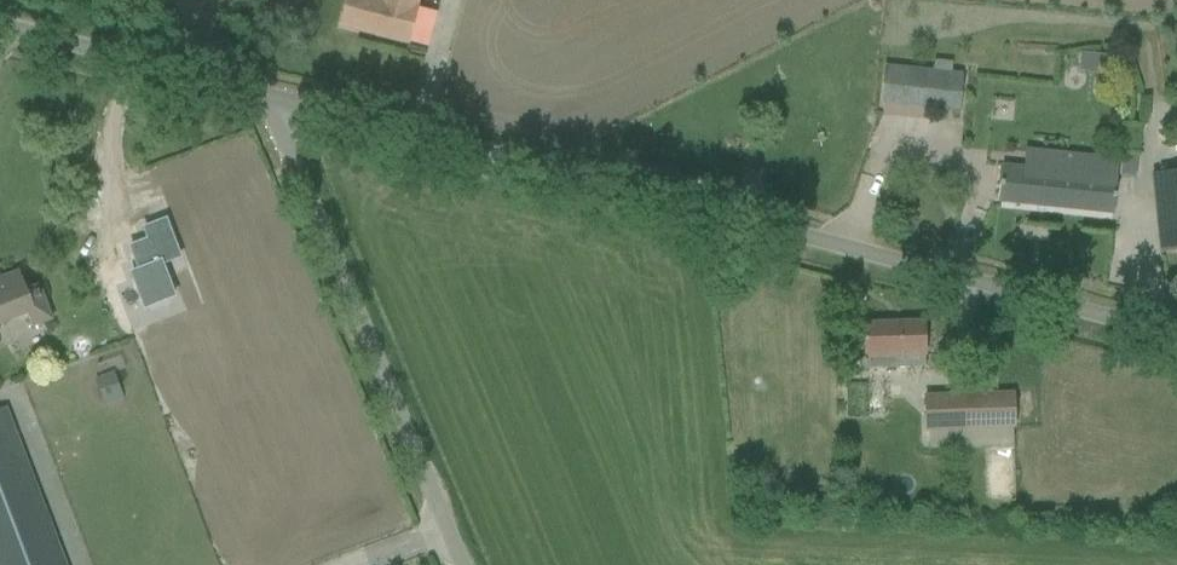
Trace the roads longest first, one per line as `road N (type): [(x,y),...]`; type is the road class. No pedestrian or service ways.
road 1 (unclassified): [(1176,338),(252,85)]
road 2 (unclassified): [(465,564),(313,198),(252,85)]
road 3 (unclassified): [(252,85),(0,18)]

